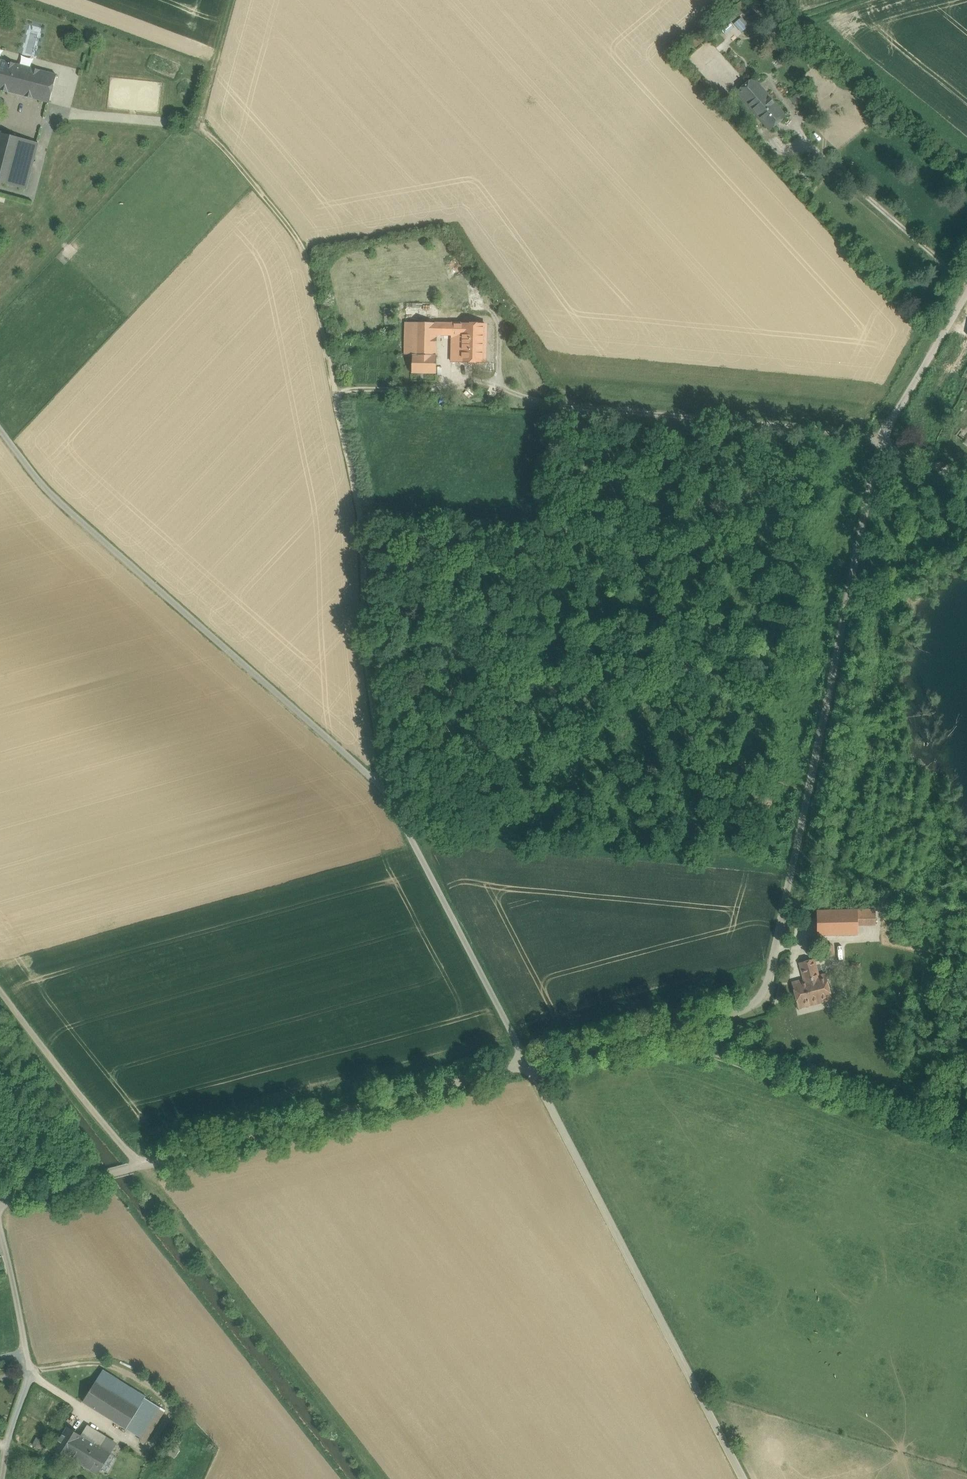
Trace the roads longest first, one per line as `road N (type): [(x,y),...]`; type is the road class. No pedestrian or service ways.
road 1 (unclassified): [(535,1065),(387,783),(106,540),(0,422)]
road 2 (track): [(387,783),(366,491),(305,244),(214,133),(72,112)]
road 3 (unclassified): [(535,1065),(732,1014),(760,998),(883,436)]
road 4 (unclassified): [(748,1478),(535,1065)]
road 5 (unclassified): [(139,1165),(535,1065)]
road 6 (track): [(966,1135),(704,1049),(675,1027)]
road 7 (unclassified): [(139,1165),(0,976)]
road 8 (unclassified): [(883,436),(966,292)]
road 9 (track): [(338,389),(491,389)]
road 10 (unclassified): [(0,1202),(139,1165)]
road 11 (track): [(237,0),(202,129)]

